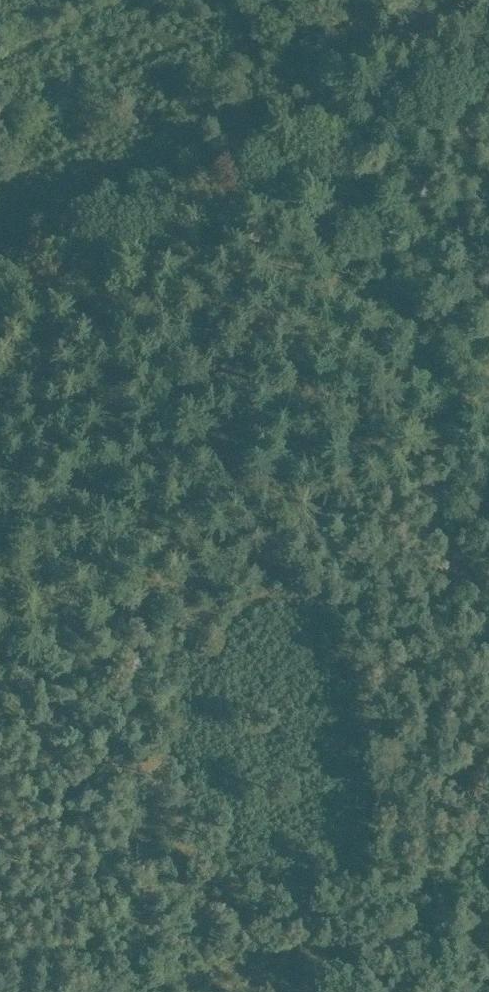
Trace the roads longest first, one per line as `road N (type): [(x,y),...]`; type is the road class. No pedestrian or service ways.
road 1 (track): [(346,142),(488,514)]
road 2 (track): [(0,282),(346,142)]
road 3 (track): [(0,682),(135,936),(154,991)]
road 4 (track): [(288,0),(346,142)]
road 5 (track): [(376,120),(488,72)]

